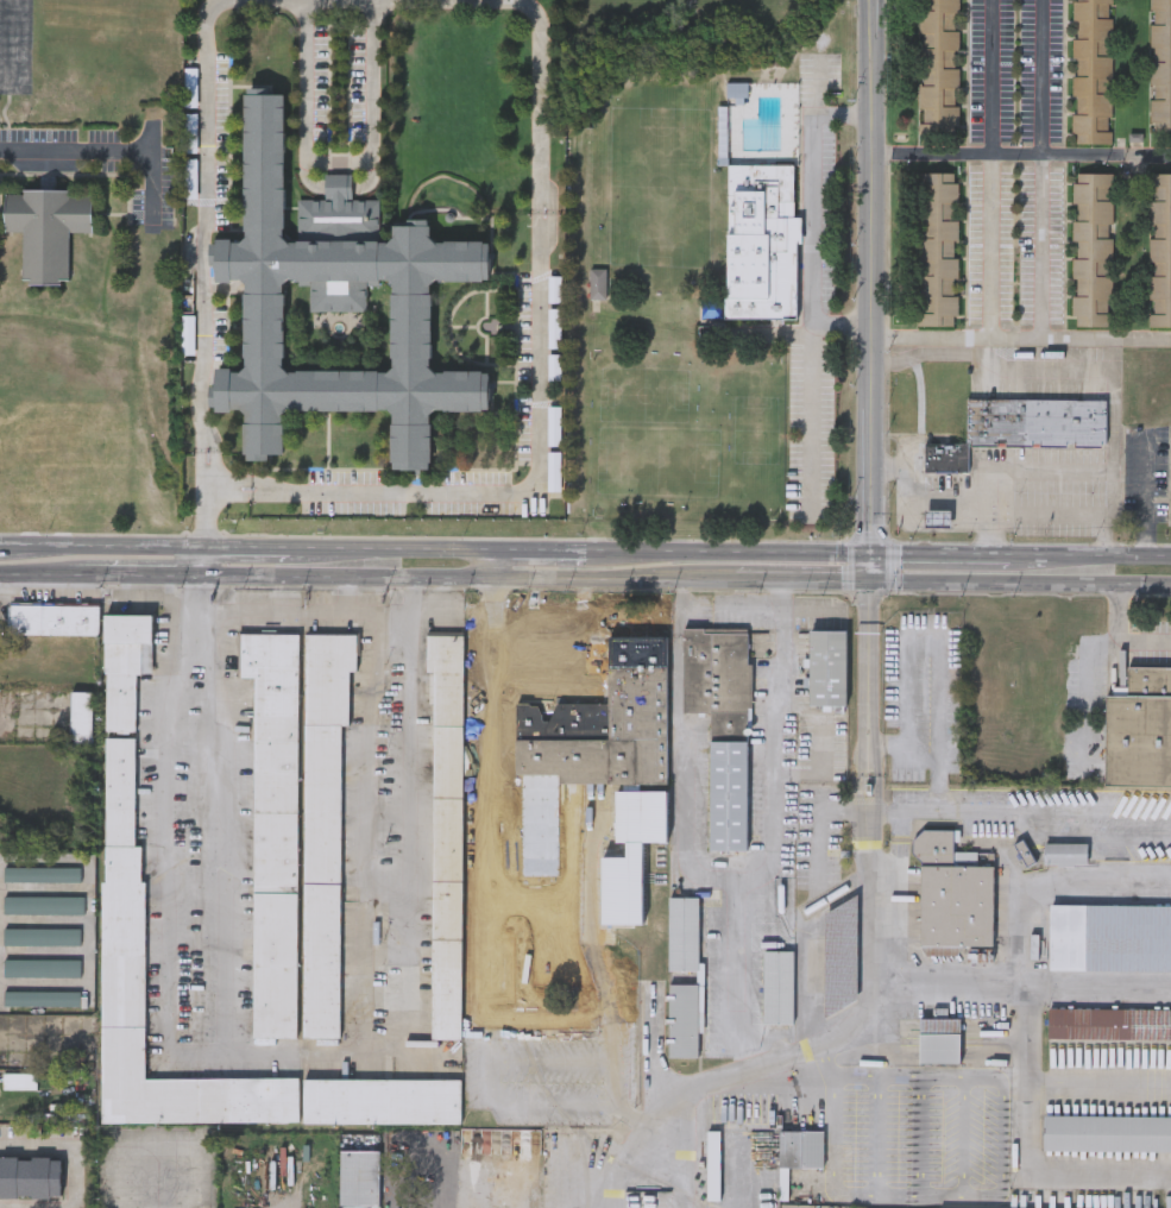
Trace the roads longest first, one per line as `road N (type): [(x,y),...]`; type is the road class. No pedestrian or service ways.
road 1 (tertiary): [(870,0),(870,580)]
road 2 (secondary): [(195,574),(497,577)]
road 3 (secondary): [(870,580),(1170,583)]
road 4 (secondary): [(870,553),(587,550)]
road 5 (secondary): [(497,577),(737,579)]
road 6 (secondary): [(497,549),(298,547)]
road 7 (secondary): [(195,546),(11,545)]
road 8 (secondary): [(1170,556),(1011,555)]
road 9 (secondary): [(1011,555),(870,553)]
road 10 (secondary): [(737,579),(870,580)]
road 11 (secondary): [(0,572),(124,573)]

